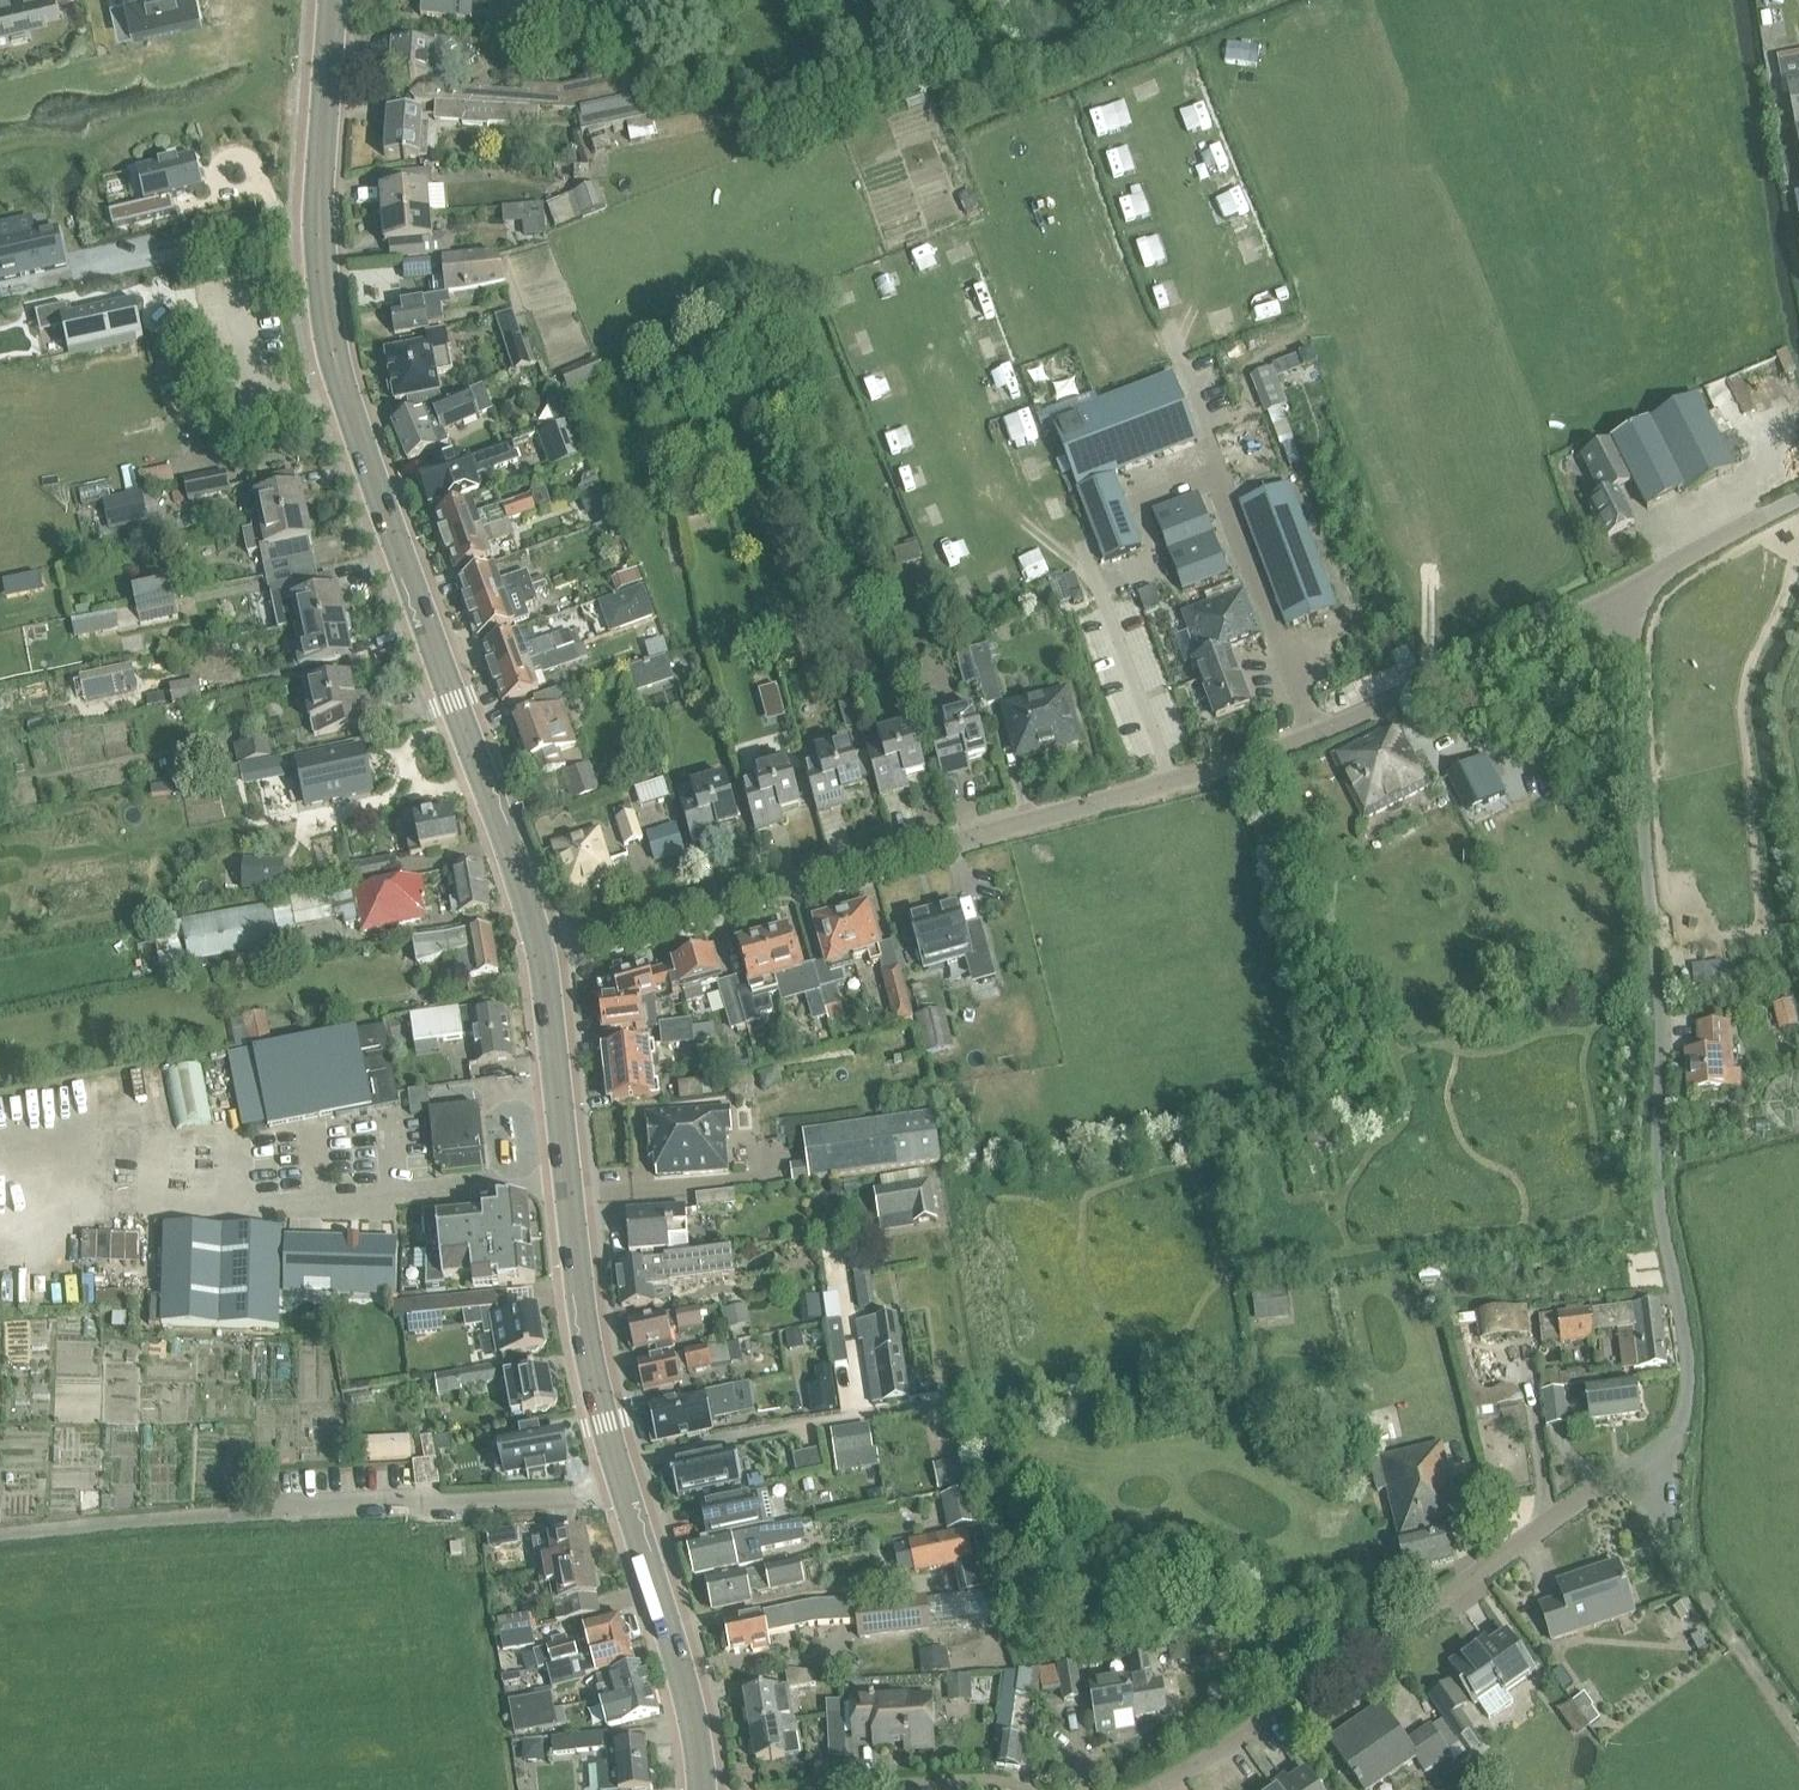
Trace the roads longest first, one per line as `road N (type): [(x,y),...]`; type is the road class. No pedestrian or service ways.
road 1 (residential): [(540,947),(1254,753),(1343,722),(1623,592)]
road 2 (secondary): [(540,947),(332,345),(322,179),(333,0)]
road 3 (unclassified): [(1646,1464),(1677,1427),(1689,1370),(1658,1177),(1660,1001),(1623,592)]
road 4 (unclassified): [(626,1489),(0,1533)]
road 5 (residential): [(1146,1789),(1646,1464)]
road 6 (secondary): [(626,1489),(582,1299),(540,947)]
road 7 (secondary): [(701,1789),(695,1718),(626,1489)]
road 8 (unclassified): [(1623,592),(1798,497)]
road 9 (residential): [(873,1789),(976,1782),(1004,1789)]

